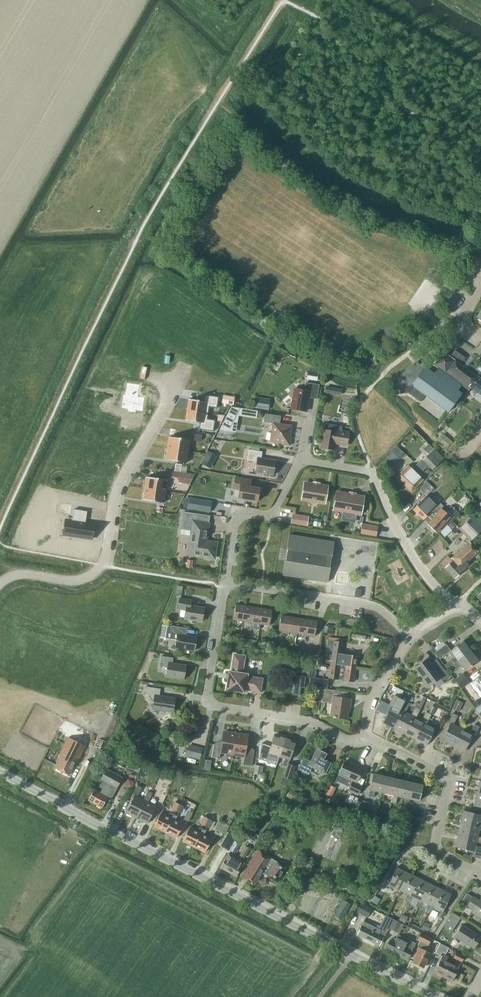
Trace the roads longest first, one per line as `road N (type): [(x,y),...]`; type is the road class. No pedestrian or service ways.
road 1 (unclassified): [(435,996),(0,772)]
road 2 (residential): [(0,582),(19,574),(79,581),(98,569),(125,472),(184,365)]
road 3 (residential): [(223,584),(205,702),(364,738)]
road 4 (residential): [(456,605),(413,558),(370,472),(301,461)]
road 5 (residential): [(364,738),(450,778),(433,850),(480,875)]
road 6 (residential): [(409,637),(371,606),(223,584)]
road 7 (residential): [(223,584),(235,511),(270,516),(301,461)]

